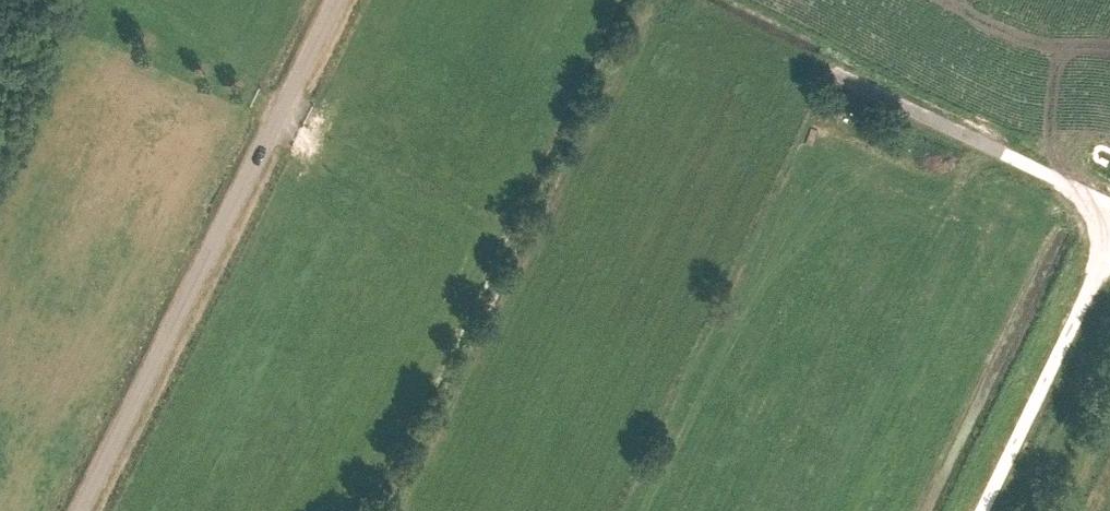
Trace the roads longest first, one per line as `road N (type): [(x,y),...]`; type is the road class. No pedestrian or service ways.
road 1 (unclassified): [(79,510),(336,0)]
road 2 (unclassified): [(1109,242),(982,510)]

